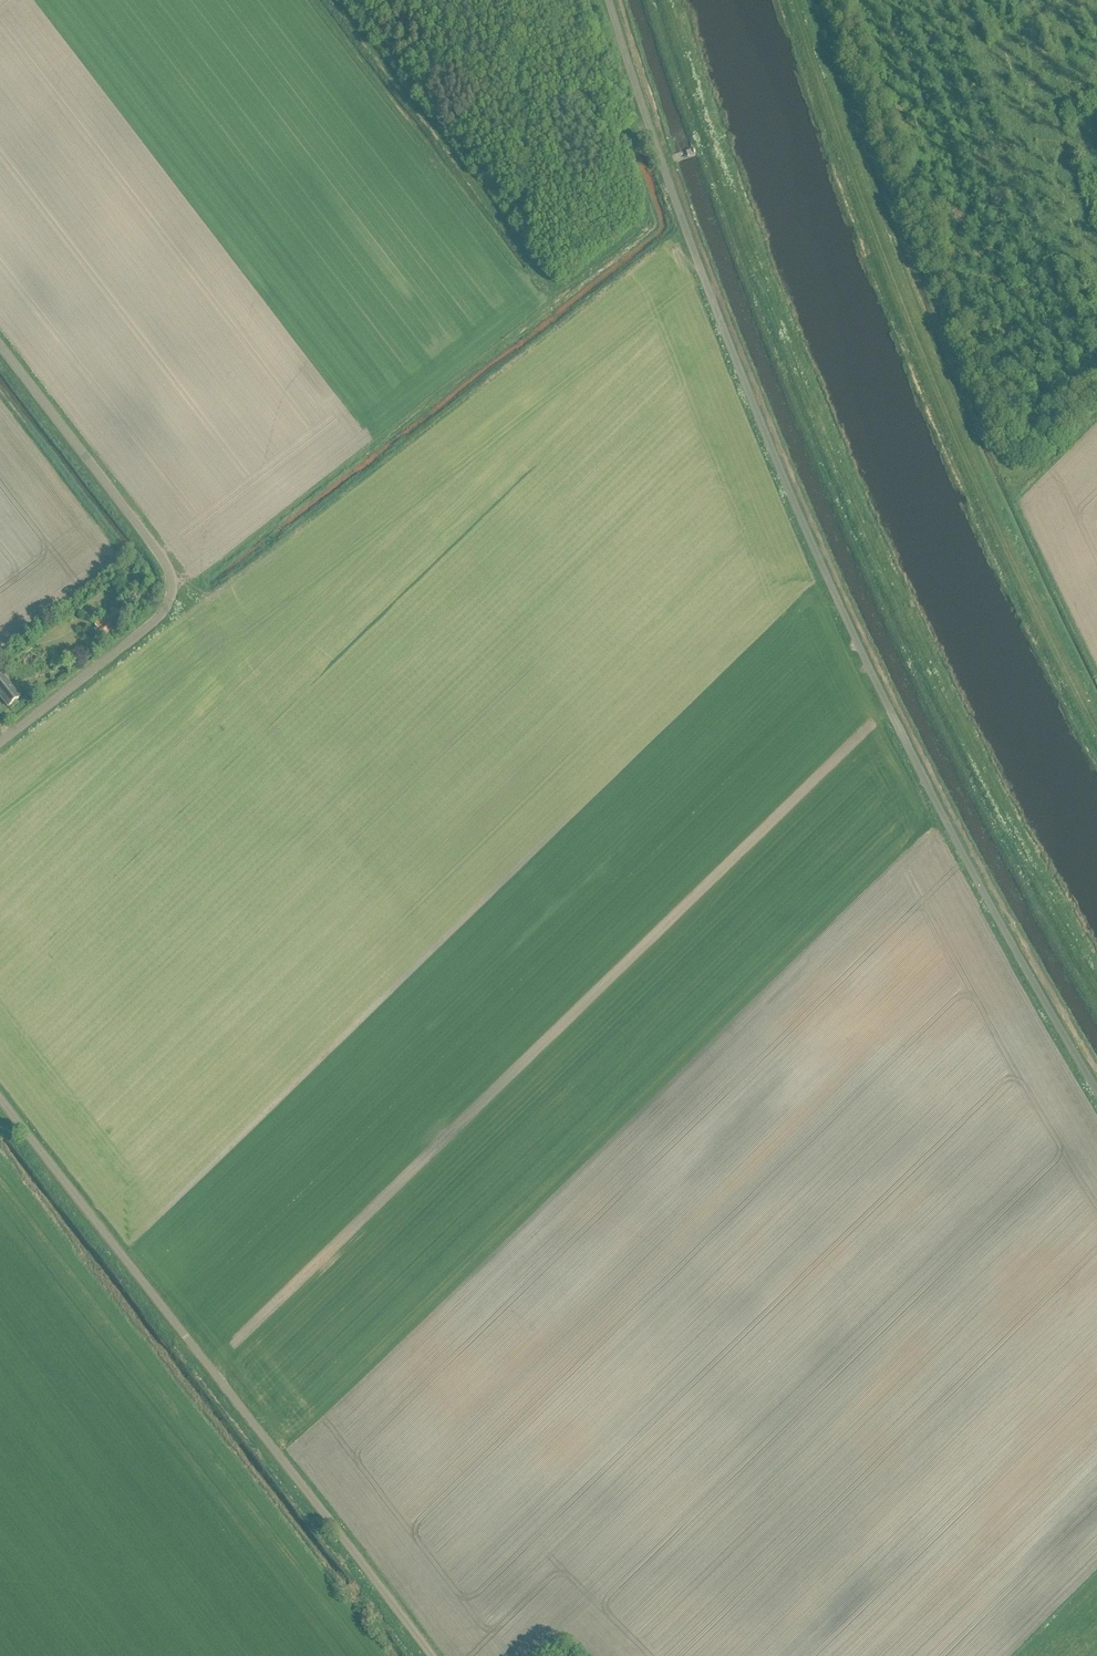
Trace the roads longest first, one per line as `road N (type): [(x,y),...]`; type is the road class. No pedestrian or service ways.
road 1 (unclassified): [(1096,1089),(908,745),(814,549),(659,170),(606,0)]
road 2 (unclassified): [(431,1655),(0,1100)]
road 3 (unclassified): [(0,743),(158,620),(172,587),(162,560),(0,347)]

